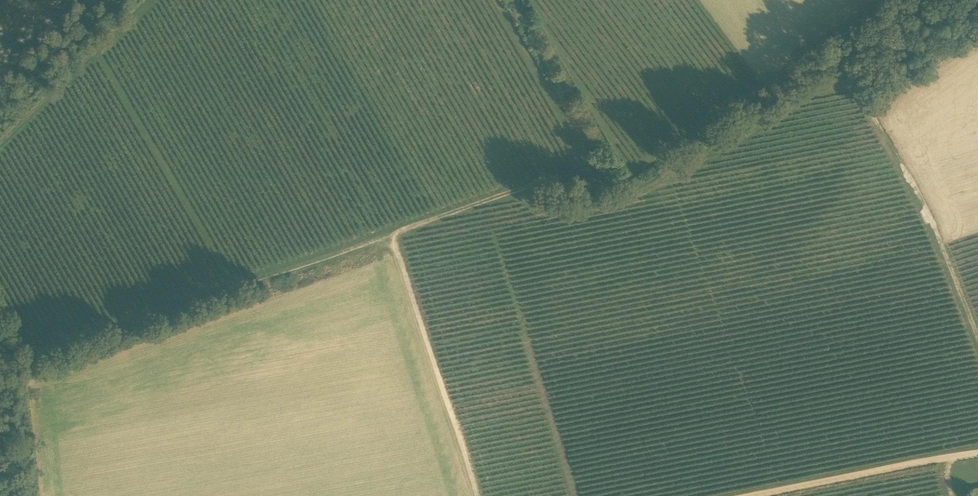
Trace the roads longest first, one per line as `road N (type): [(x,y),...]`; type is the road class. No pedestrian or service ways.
road 1 (track): [(0,365),(516,187),(622,181),(892,0)]
road 2 (track): [(977,331),(917,183),(830,40)]
road 3 (track): [(756,495),(977,455)]

